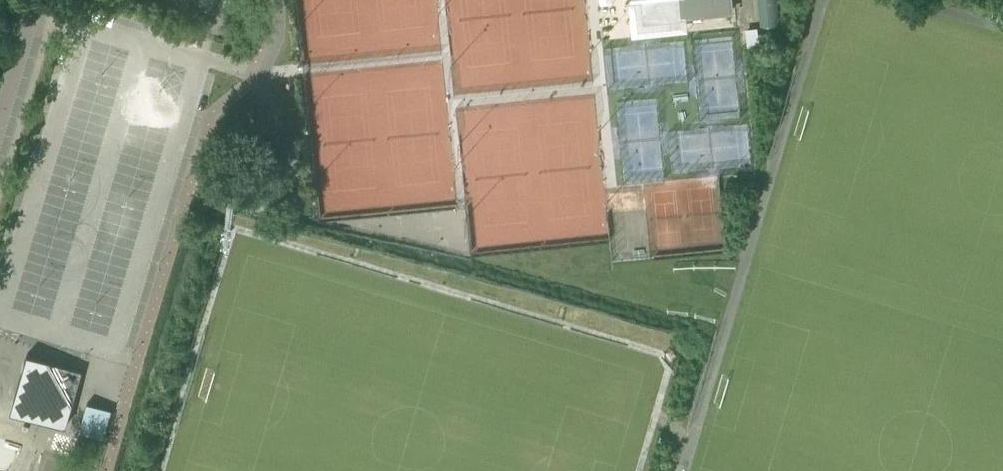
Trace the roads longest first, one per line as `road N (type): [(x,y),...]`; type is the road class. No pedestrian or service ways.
road 1 (residential): [(0,119),(36,0)]

